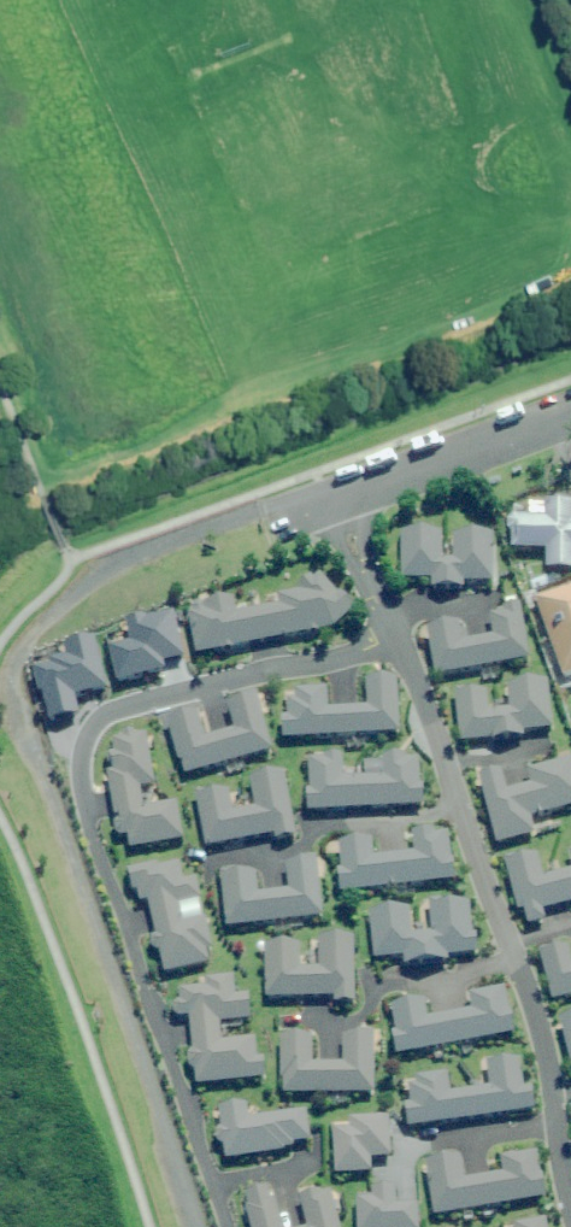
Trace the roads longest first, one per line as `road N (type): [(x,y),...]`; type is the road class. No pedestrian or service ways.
road 1 (residential): [(214,1183),(87,827),(80,748),(89,723),(105,709),(222,671),(399,645)]
road 2 (residential): [(333,497),(570,414)]
road 3 (residential): [(512,957),(469,972),(388,981),(351,1018),(282,1021)]
road 4 (residential): [(556,1124),(427,1138),(405,1154),(399,1176)]
road 5 (residential): [(460,809),(316,830)]
road 6 (residential): [(505,942),(460,809)]
road 7 (residential): [(553,1091),(512,957)]
road 8 (residential): [(385,620),(333,497)]
road 9 (residential): [(214,1183),(313,1155),(319,1128)]
road 10 (residential): [(442,759),(399,645)]

